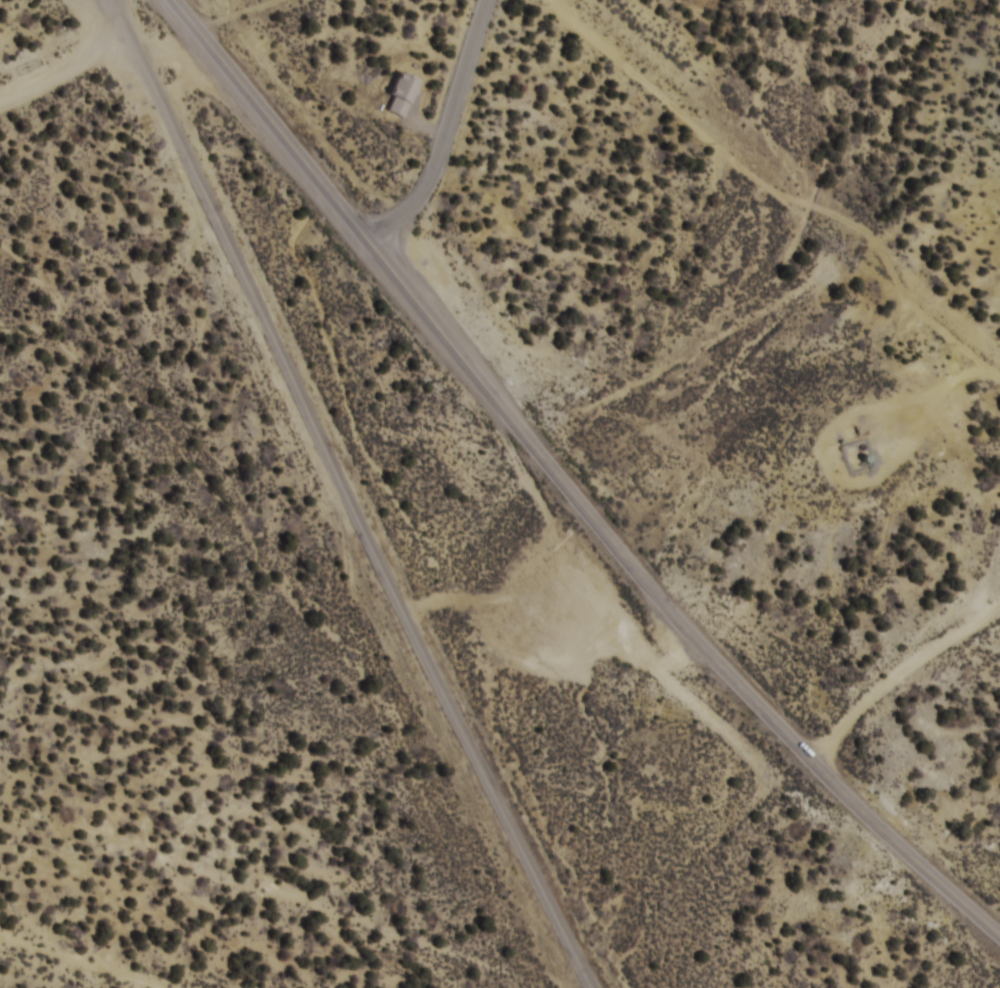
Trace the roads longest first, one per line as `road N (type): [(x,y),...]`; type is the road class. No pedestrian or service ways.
road 1 (primary): [(999,928),(827,770),(689,626),(182,0)]
road 2 (tertiary): [(124,0),(127,33),(598,987)]
road 3 (track): [(557,0),(767,181),(873,233),(920,308),(999,369)]
road 4 (track): [(534,440),(883,246)]
road 5 (tertiary): [(374,238),(436,171),(491,0)]
road 6 (track): [(198,987),(0,929)]
road 7 (residential): [(127,33),(0,101)]

